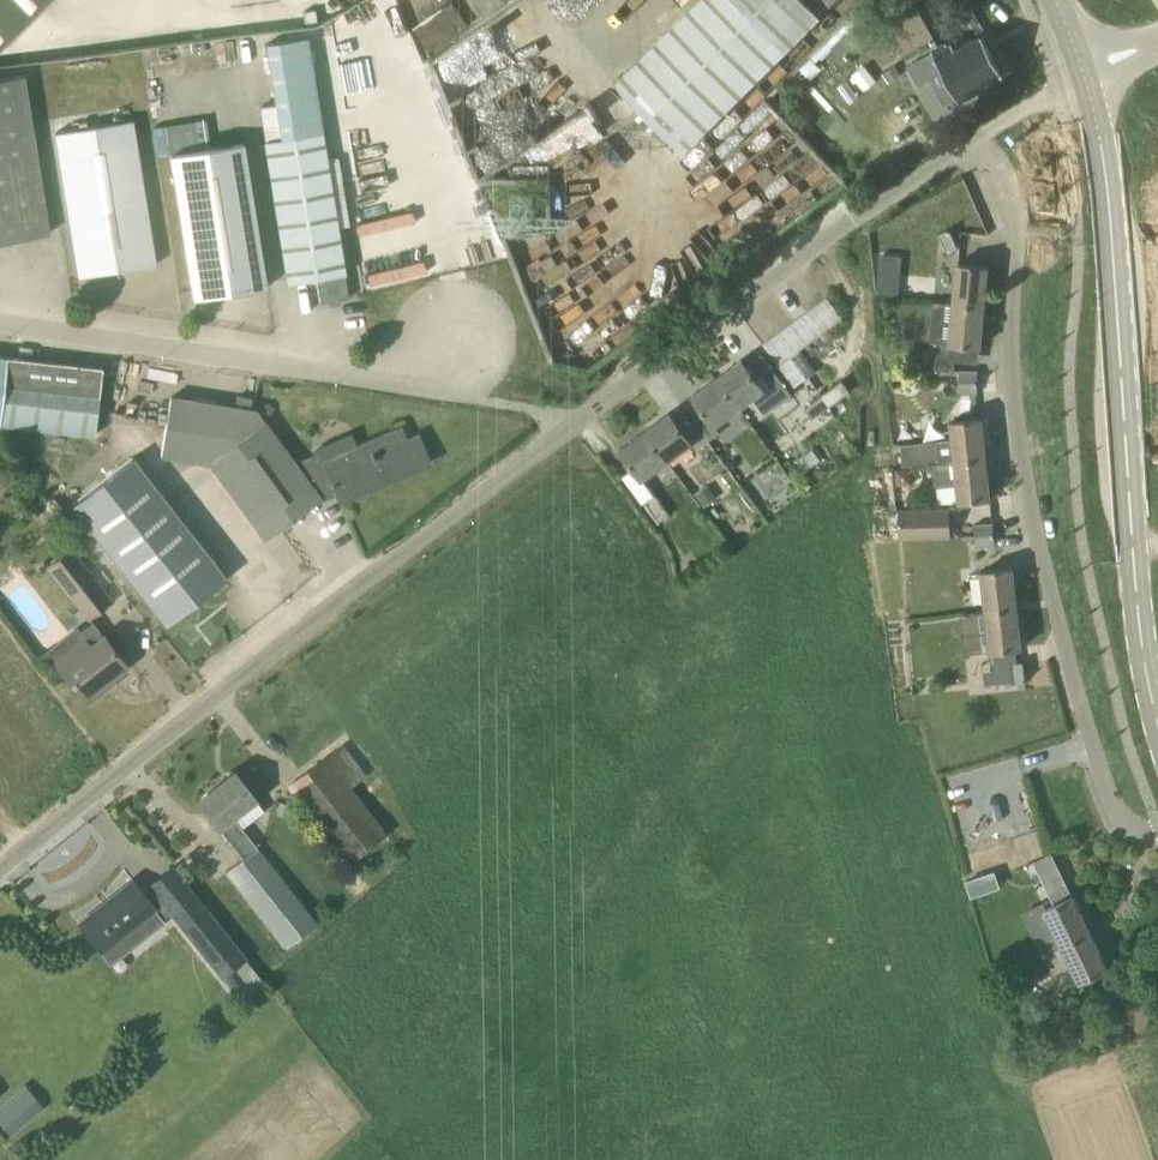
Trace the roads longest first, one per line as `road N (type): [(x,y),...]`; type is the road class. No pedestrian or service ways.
road 1 (residential): [(974,141),(1014,199),(1013,395),(1029,506),(1065,652),(1115,815),(1131,832),(1157,837)]
road 2 (unclassified): [(0,871),(582,419)]
road 3 (secondary): [(1157,721),(1136,586),(1112,222),(1089,89)]
road 4 (unclassified): [(582,419),(974,141)]
road 5 (unclassified): [(0,324),(221,364),(409,384)]
road 6 (unclassified): [(409,384),(582,419)]
road 7 (unclassified): [(1089,89),(1034,105),(974,141)]

